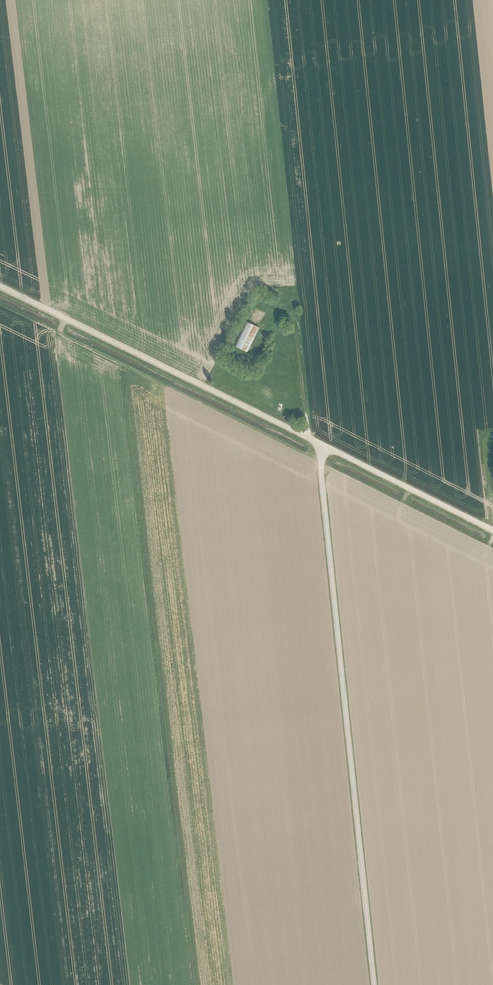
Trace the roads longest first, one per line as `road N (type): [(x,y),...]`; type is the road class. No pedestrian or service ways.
road 1 (tertiary): [(374,984),(319,443)]
road 2 (tertiary): [(319,443),(0,287)]
road 3 (unclassified): [(492,530),(319,443)]
road 4 (track): [(306,437),(295,325),(261,306)]

